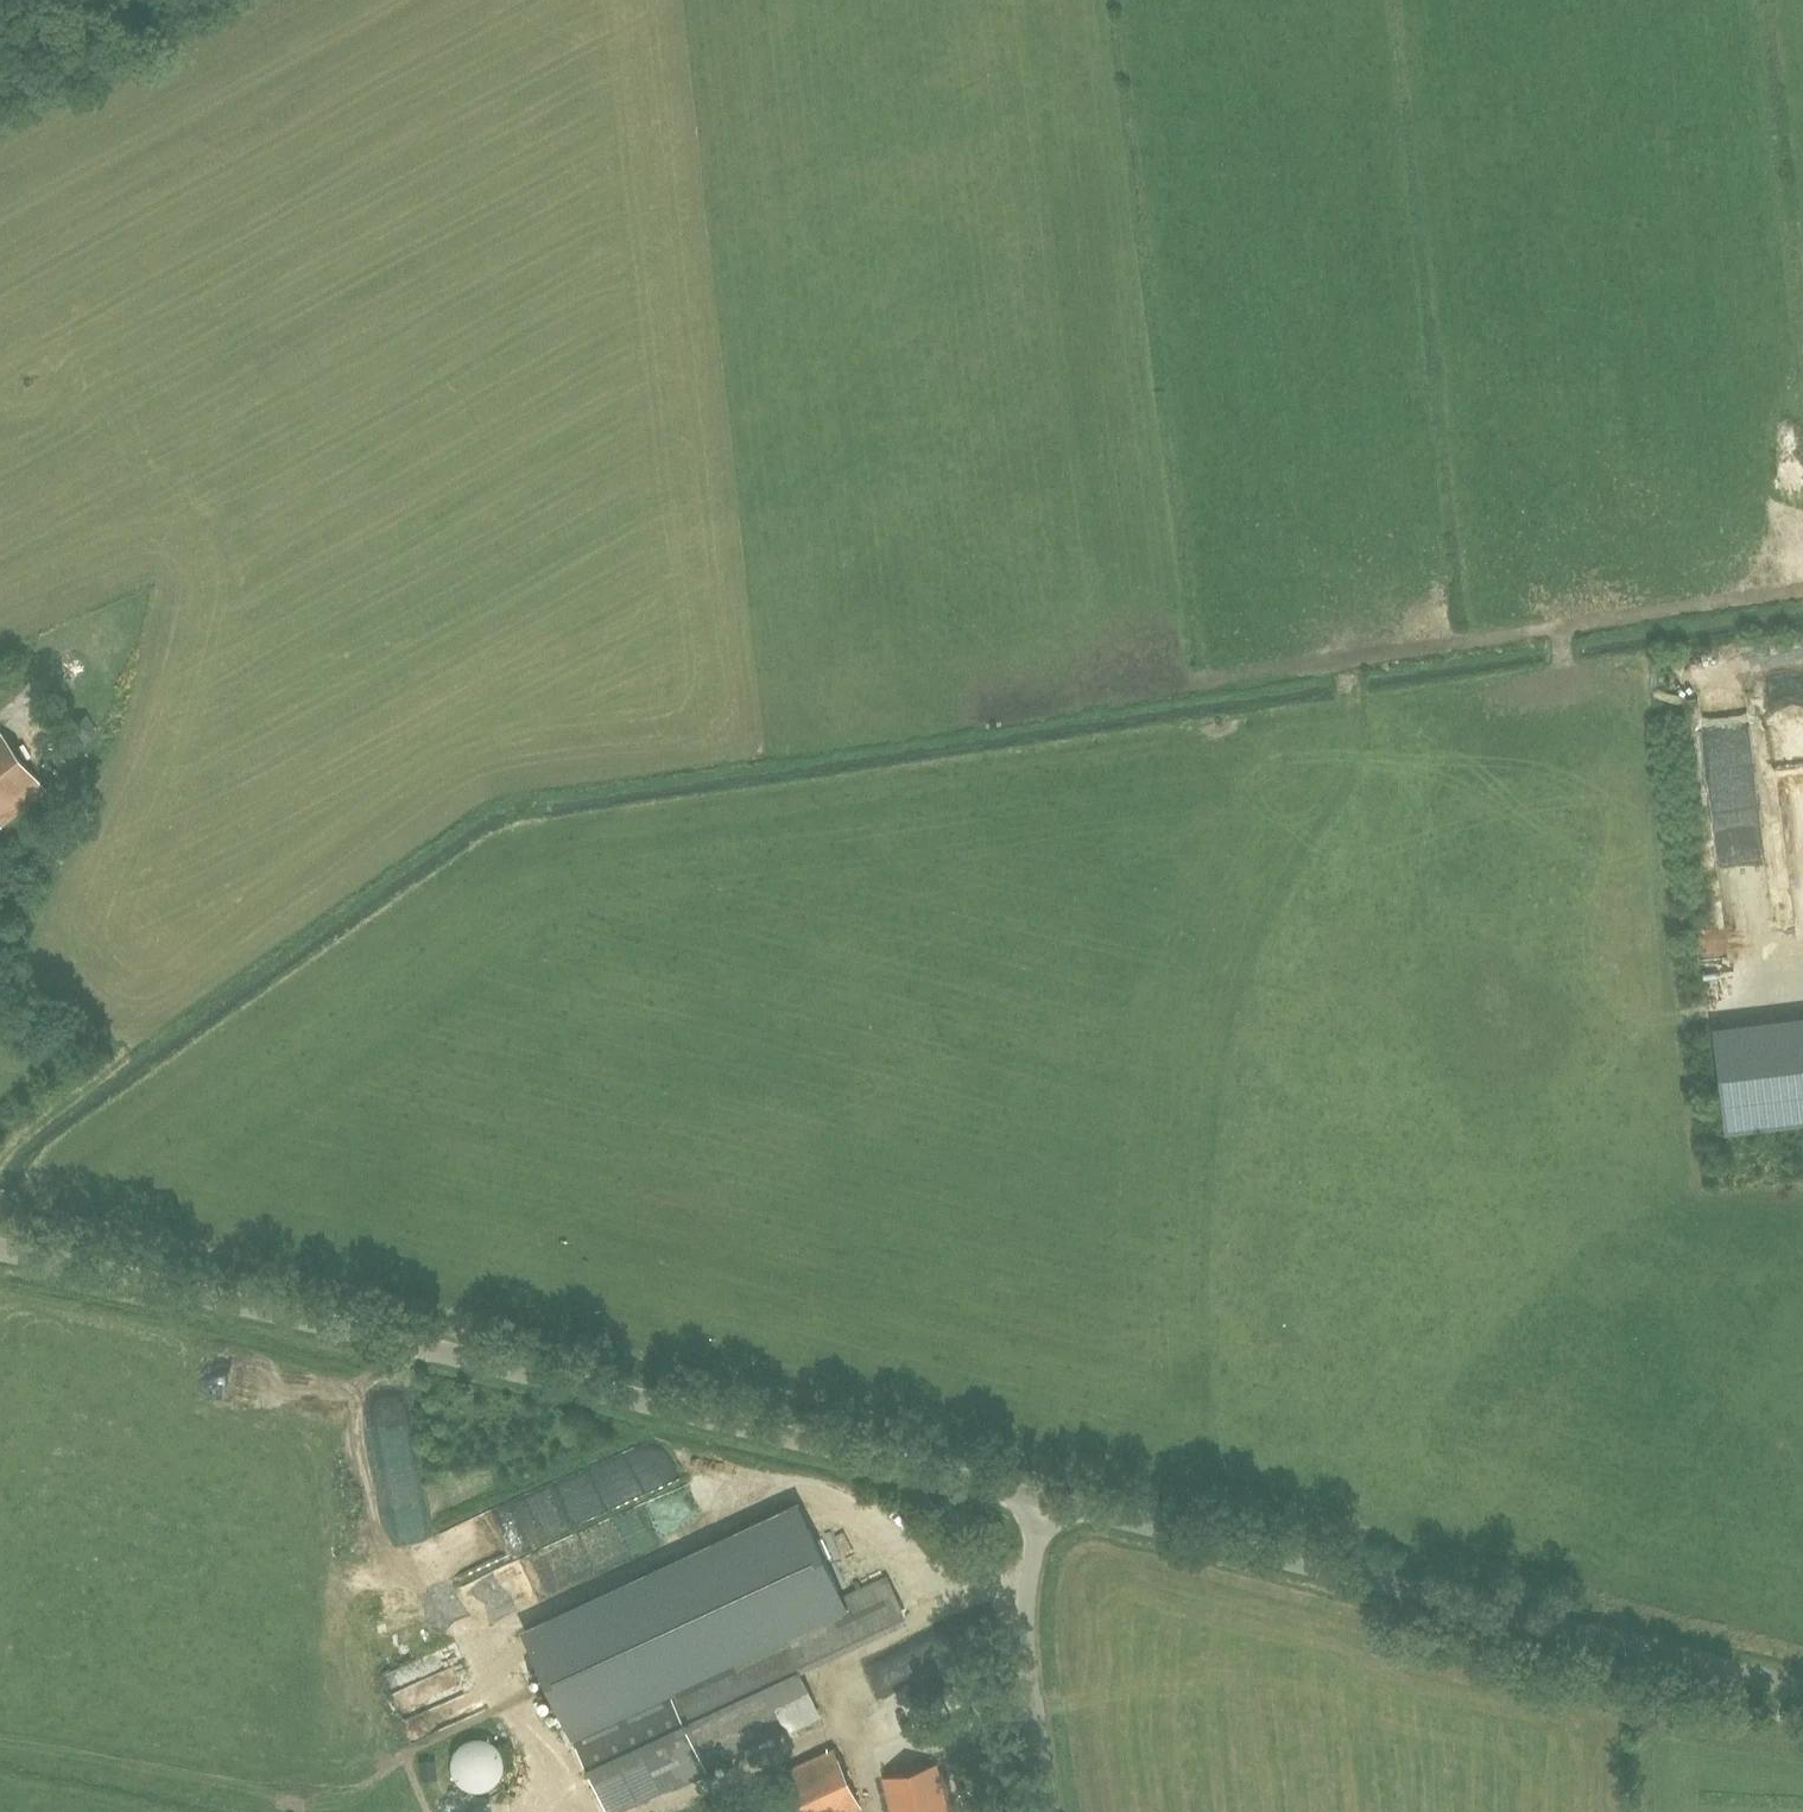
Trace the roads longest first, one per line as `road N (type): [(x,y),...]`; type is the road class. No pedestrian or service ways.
road 1 (unclassified): [(1043,1499),(0,1250)]
road 2 (unclassified): [(1802,1684),(1043,1499)]
road 3 (unclassified): [(1051,1811),(1028,1652),(1043,1499)]

